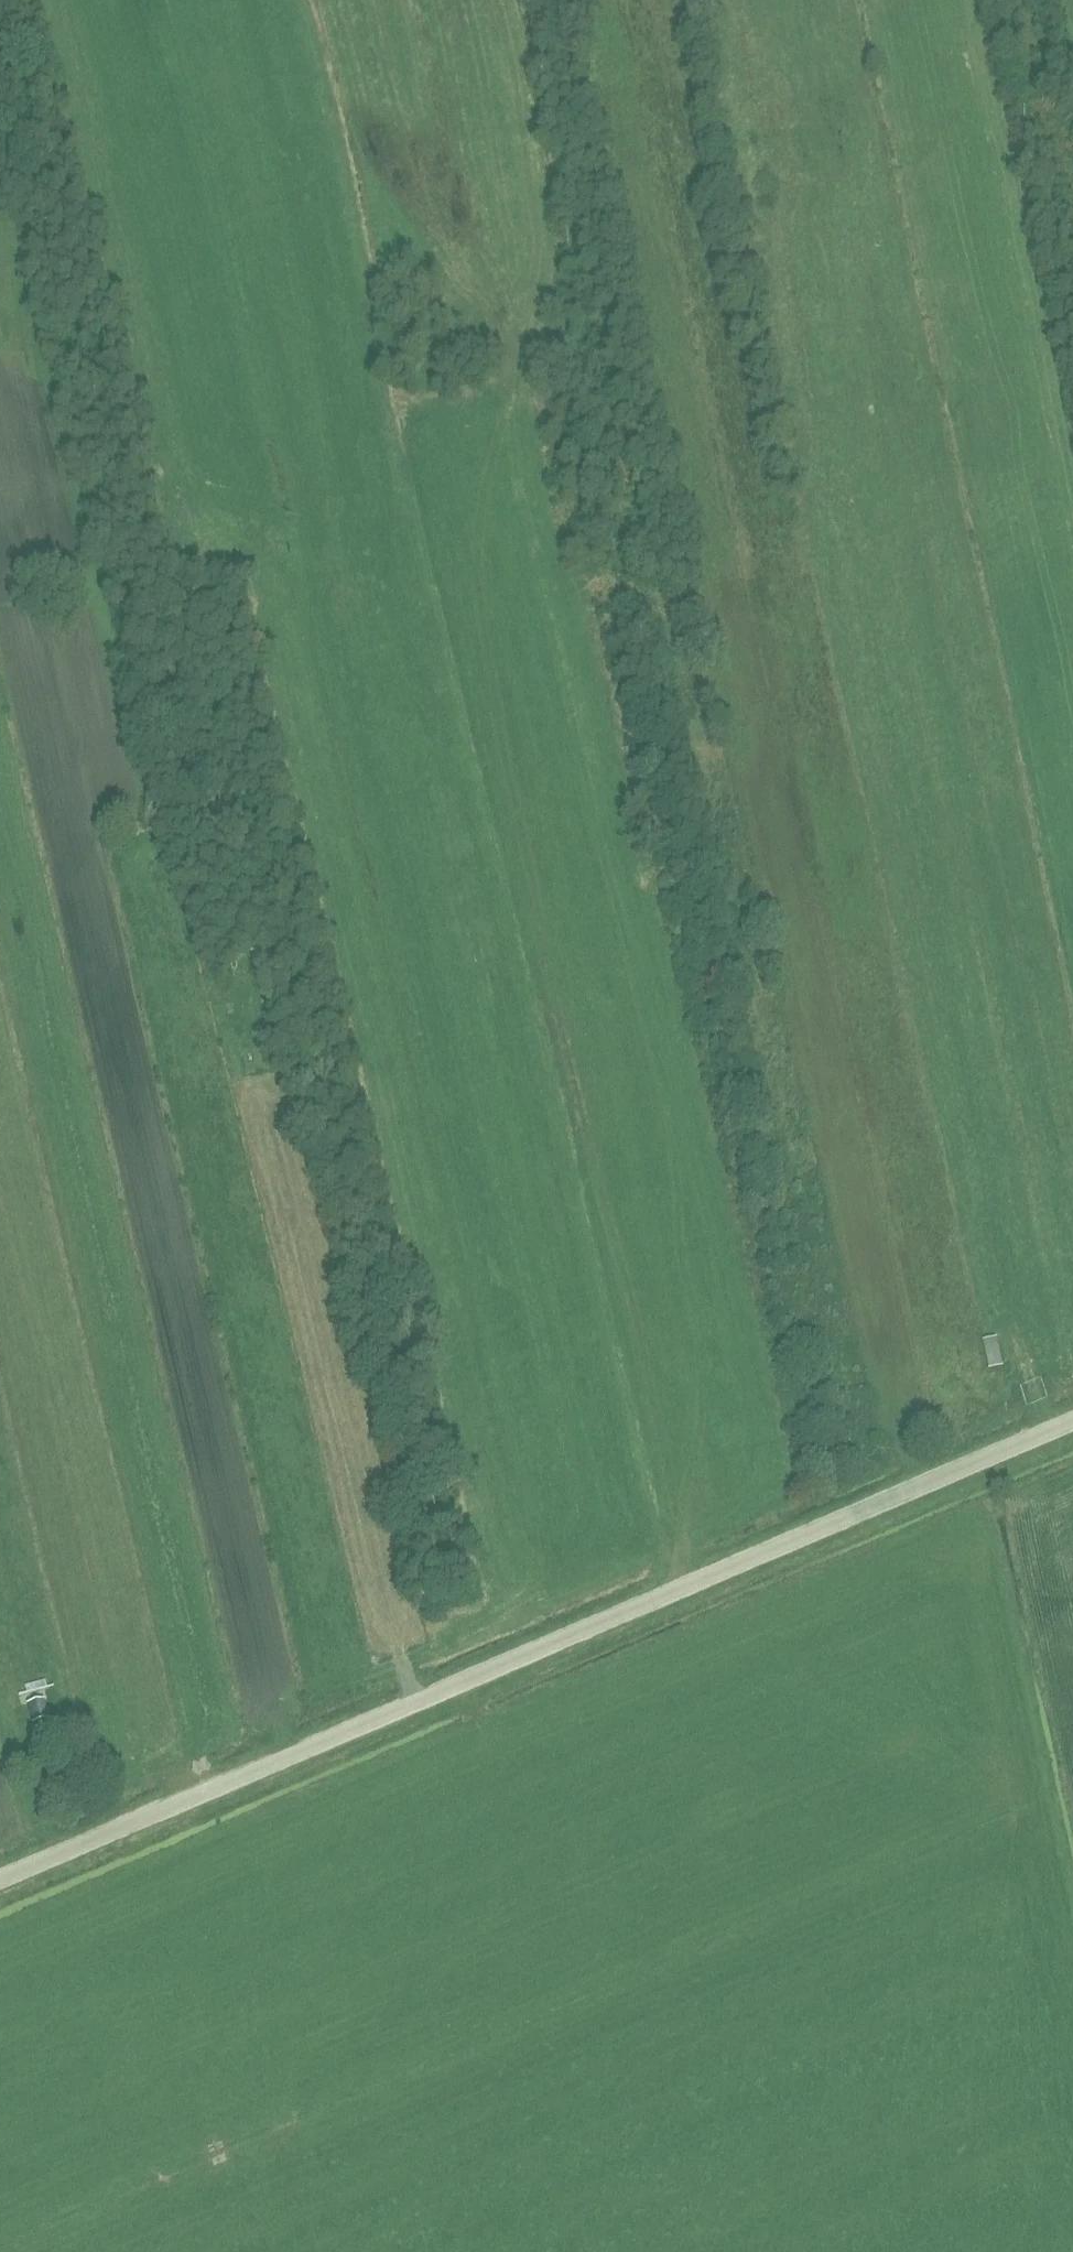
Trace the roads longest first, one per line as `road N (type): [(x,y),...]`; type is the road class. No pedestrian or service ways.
road 1 (unclassified): [(0,1878),(1072,1420)]

